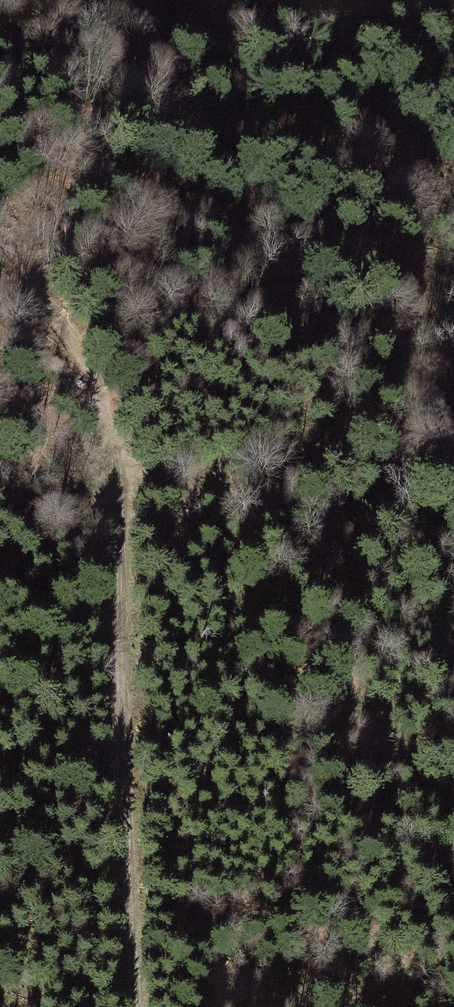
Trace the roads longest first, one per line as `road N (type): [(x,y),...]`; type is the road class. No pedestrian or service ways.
road 1 (track): [(142,1006),(128,765),(131,524),(80,336),(0,224)]
road 2 (track): [(101,413),(155,471),(256,501),(299,552),(453,669)]

